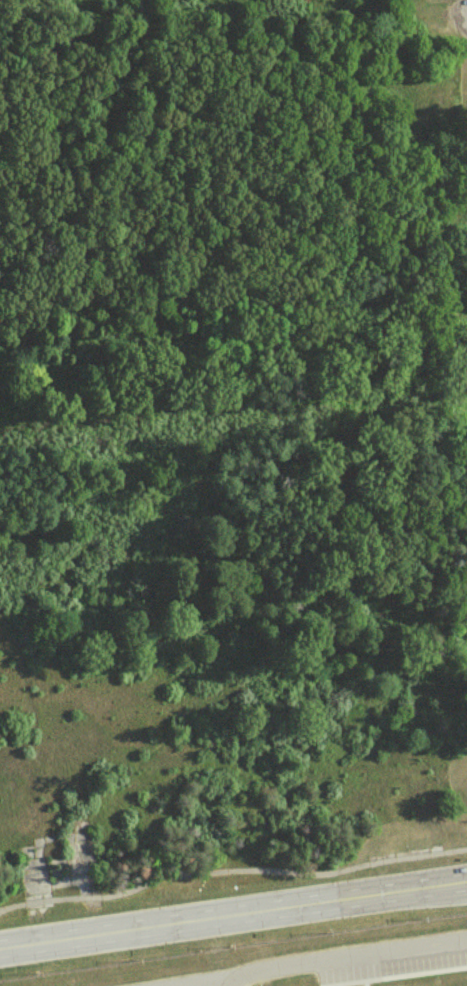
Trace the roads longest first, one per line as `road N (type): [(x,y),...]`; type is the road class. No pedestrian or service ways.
road 1 (secondary): [(0,947),(466,884)]
road 2 (residential): [(160,985),(466,938)]

